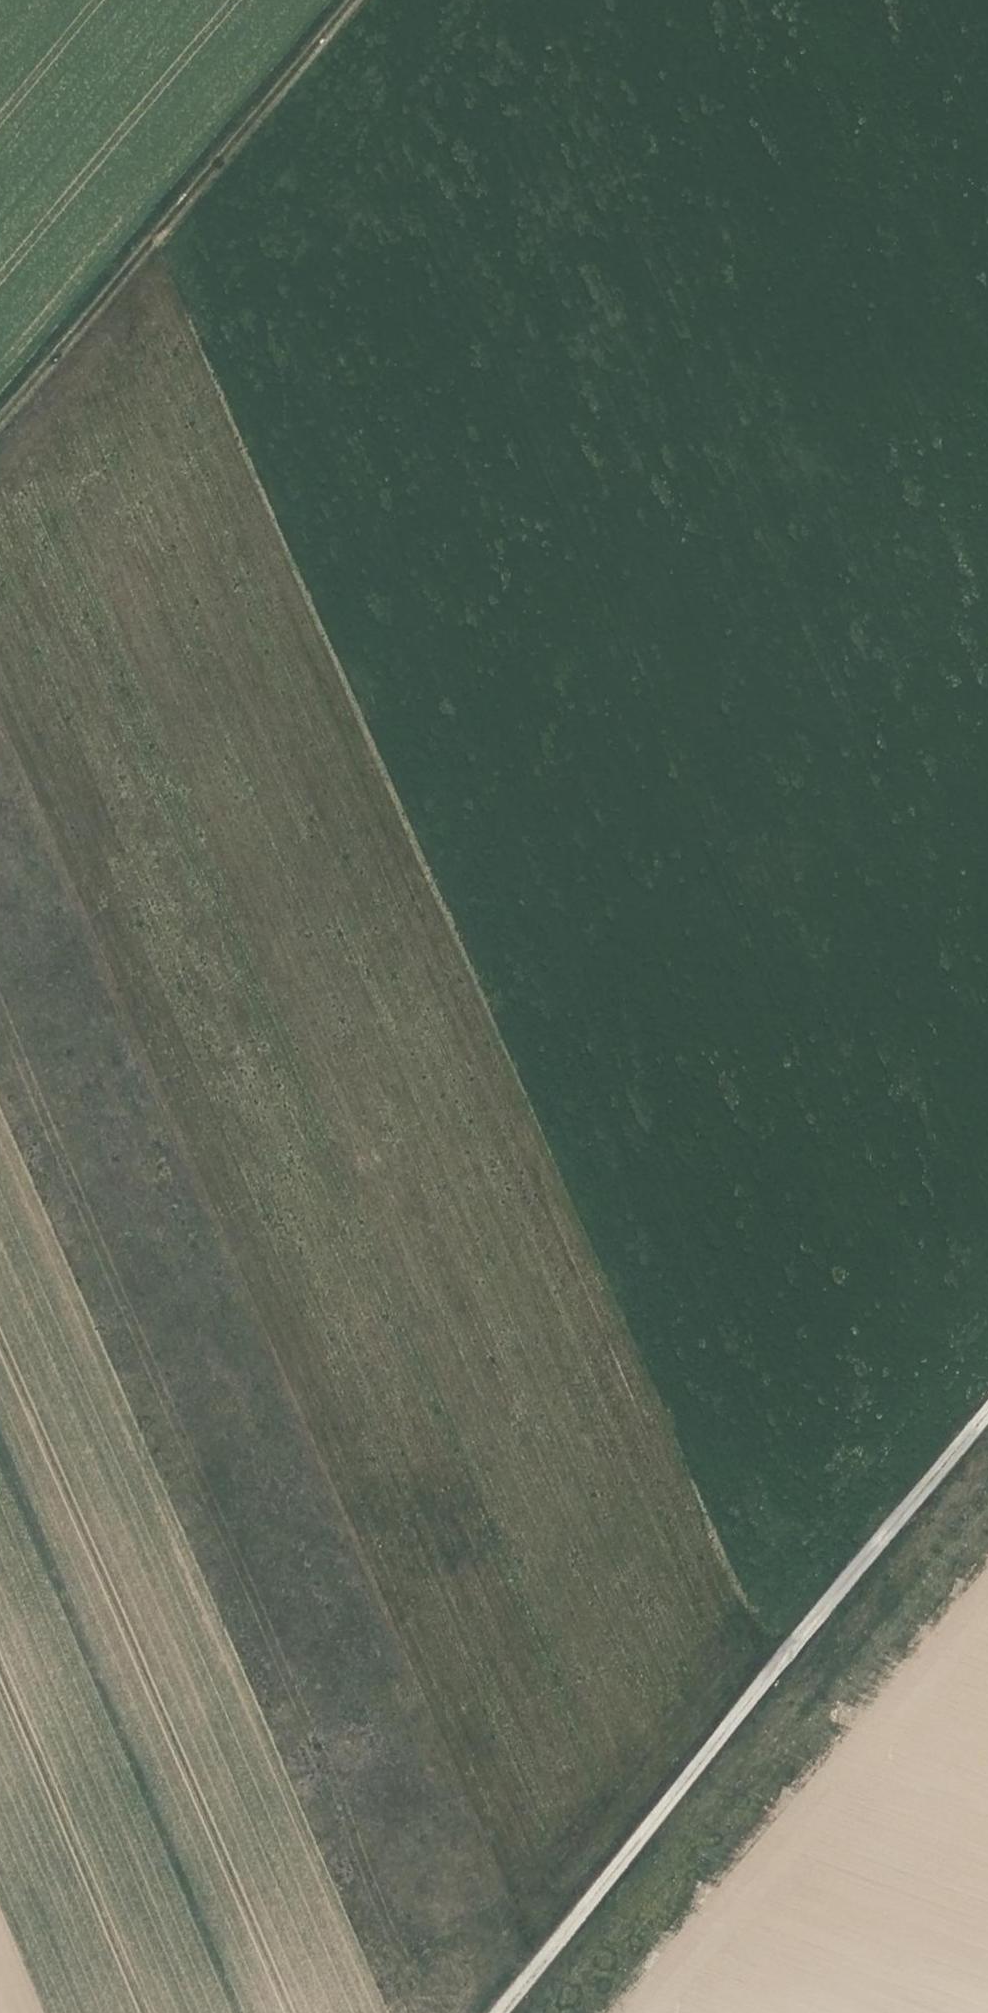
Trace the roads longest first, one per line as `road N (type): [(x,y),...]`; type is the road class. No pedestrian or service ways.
road 1 (track): [(987,1413),(489,2012)]
road 2 (track): [(332,0),(0,404)]

